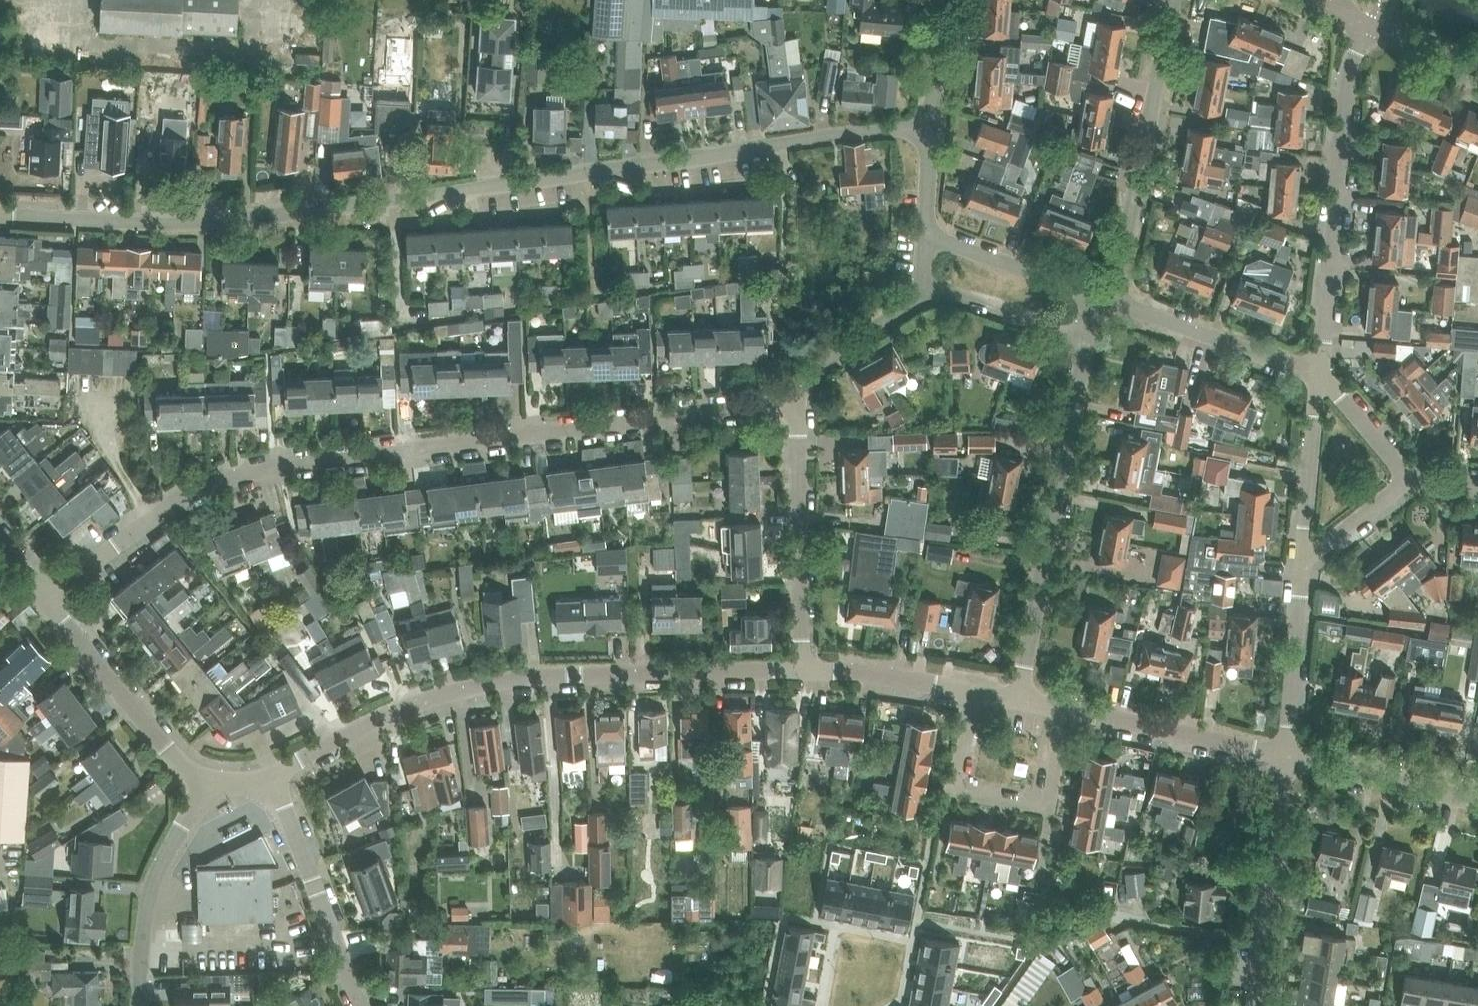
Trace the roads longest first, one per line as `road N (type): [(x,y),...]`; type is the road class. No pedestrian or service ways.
road 1 (residential): [(0,217),(169,223),(927,135)]
road 2 (residential): [(43,600),(176,501),(257,470),(789,407)]
road 3 (residential): [(266,782),(378,724),(456,696),(542,682),(800,667)]
road 4 (residential): [(1018,700),(1084,345)]
road 5 (residential): [(1314,376),(1347,25)]
road 6 (residential): [(1063,713),(1048,798),(1038,811),(951,795),(945,779),(964,689)]
road 7 (residential): [(1095,293),(1124,206),(1156,0)]
road 8 (residential): [(800,667),(799,433),(789,407)]
road 9 (residential): [(212,792),(43,600)]
road 10 (residential): [(365,1005),(266,782)]
road 11 (residential): [(1251,1005),(1288,764)]
road 12 (residential): [(1314,376),(1095,293)]
road 13 (residential): [(1063,713),(1288,764)]
road 14 (residential): [(143,1005),(148,909),(174,845),(212,792)]
road 15 (residential): [(1299,570),(1314,376)]
road 16 (residential): [(1288,764),(1299,570)]
road 17 (residential): [(1288,764),(1477,803)]
road 18 (residential): [(789,407),(816,372),(922,285)]
road 19 (residential): [(1095,293),(926,234)]
road 20 (residential): [(1084,345),(922,285)]
road 21 (residential): [(800,667),(964,689)]
road 22 (residential): [(1408,483),(1314,376)]
road 23 (residential): [(1477,78),(1347,25)]
road 24 (residential): [(1299,570),(1408,483)]
road 25 (residential): [(927,135),(941,0)]

